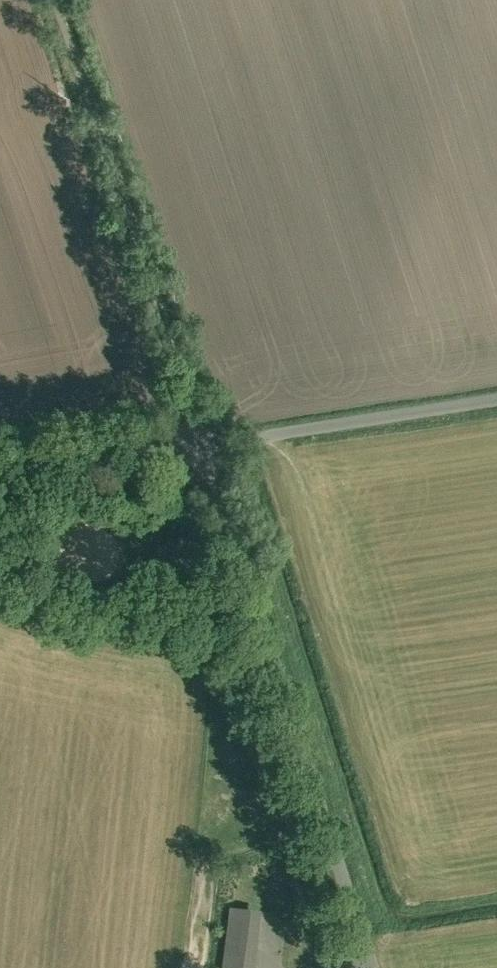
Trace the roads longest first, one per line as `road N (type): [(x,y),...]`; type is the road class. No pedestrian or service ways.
road 1 (unclassified): [(246,441),(388,967)]
road 2 (unclassified): [(496,401),(246,441)]
road 3 (unclassified): [(246,441),(0,479)]

